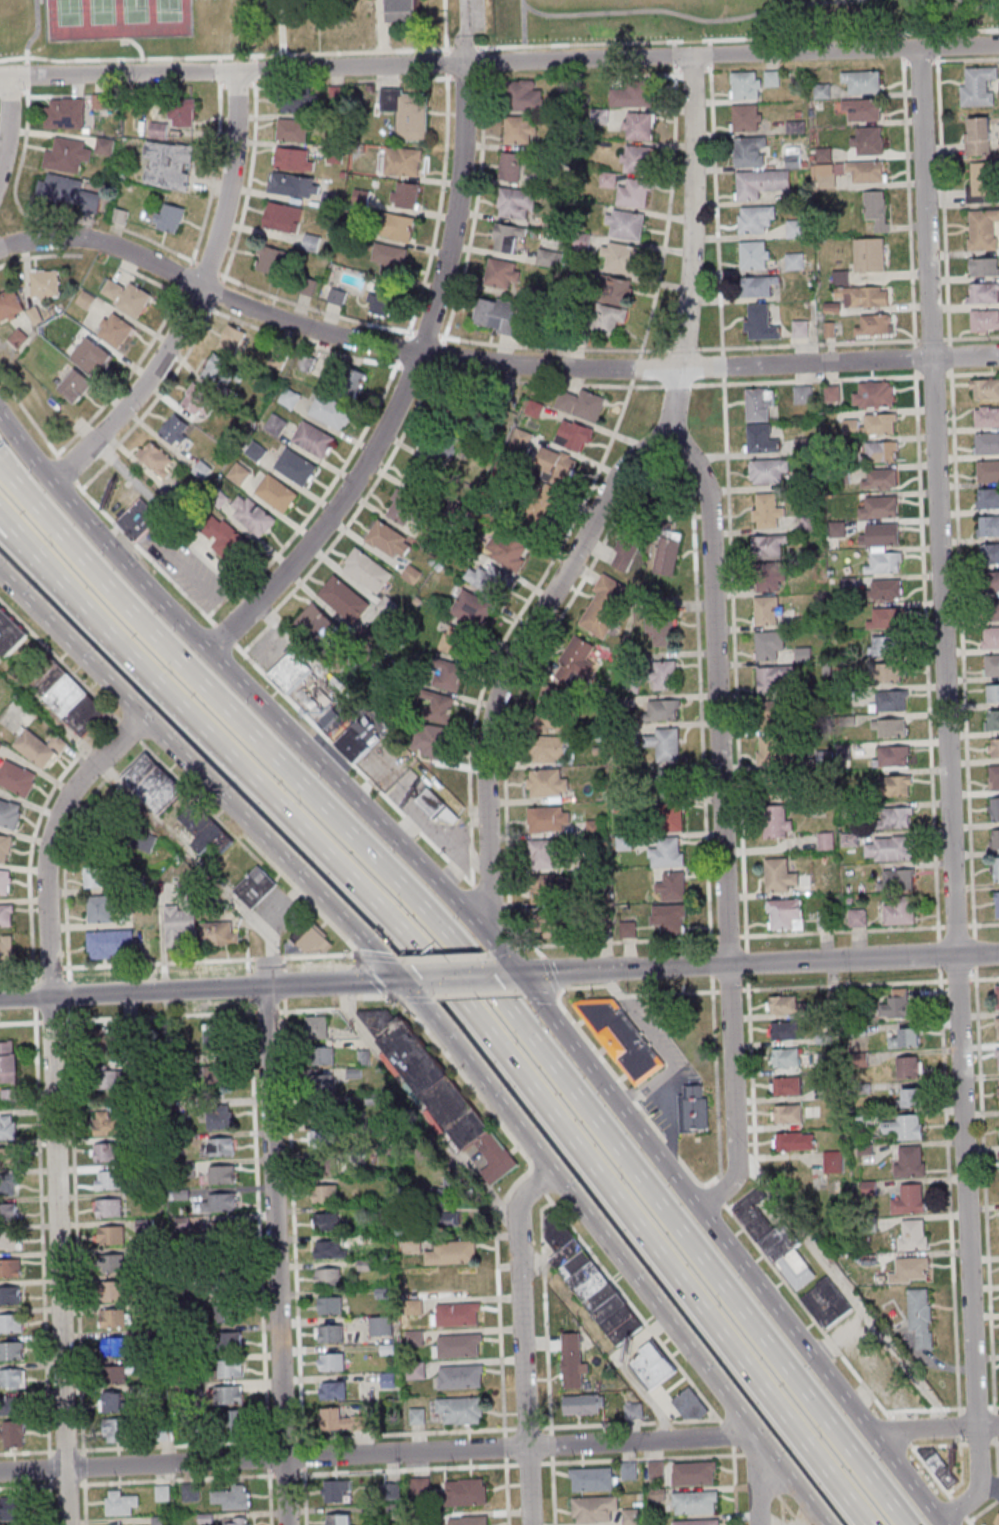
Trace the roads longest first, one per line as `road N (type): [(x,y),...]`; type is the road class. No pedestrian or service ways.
road 1 (residential): [(938,1520),(978,1488),(918,49)]
road 2 (motorway): [(904,1524),(443,934),(17,487)]
road 3 (motorway): [(18,541),(419,954),(864,1524)]
road 4 (secondary): [(0,573),(414,998),(826,1524)]
road 5 (secondary): [(942,1524),(517,974),(318,761)]
road 6 (residential): [(66,1524),(46,859),(66,800),(143,715)]
road 7 (residential): [(998,356),(529,367),(364,343),(199,286)]
road 8 (residential): [(698,1209),(736,1169),(729,990),(708,499),(688,454),(668,444)]
road 9 (residential): [(754,1432),(0,1472)]
road 10 (residential): [(209,651),(331,516),(408,378),(455,217),(464,64)]
road 11 (residential): [(286,1524),(265,1012),(274,918),(311,885)]
road 12 (residential): [(490,942),(485,776),(501,686),(616,476),(650,446),(668,444)]
road 13 (residential): [(998,46),(464,64)]
road 14 (tertiary): [(998,952),(499,976)]
road 15 (secondary): [(318,761),(134,575),(0,409)]
road 16 (residential): [(56,482),(125,409),(189,310),(225,206),(236,72)]
road 17 (tertiary): [(423,980),(0,999)]
road 18 (residential): [(668,444),(691,251),(691,56)]
road 19 (residential): [(530,1524),(517,1209),(552,1171)]
road 20 (residential): [(236,72),(0,78)]
road 21 (residential): [(464,64),(236,72)]
road 22 (residential): [(199,286),(93,240),(0,250)]
road 23 (residential): [(998,1426),(871,1432)]

